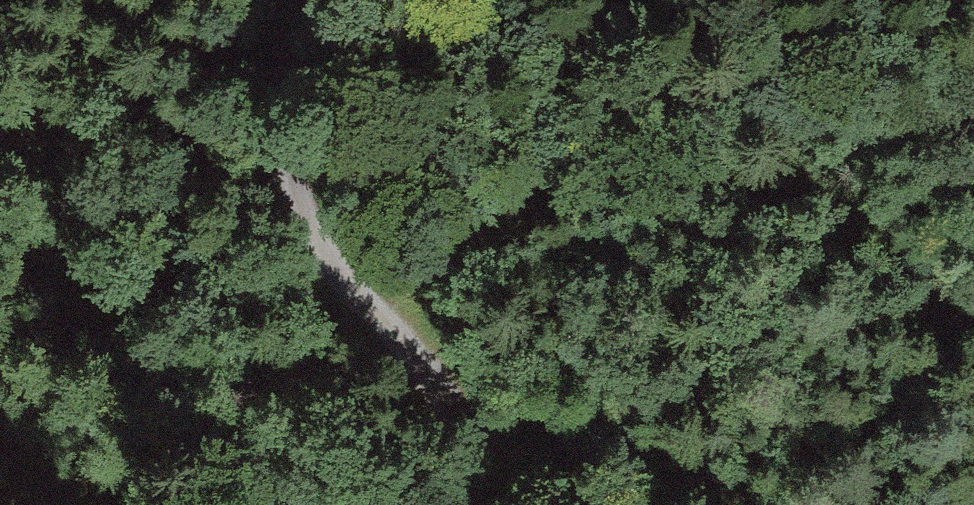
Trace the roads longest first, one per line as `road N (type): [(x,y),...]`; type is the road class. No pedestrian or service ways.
road 1 (track): [(973,307),(796,168),(611,165),(482,239),(396,329)]
road 2 (track): [(291,0),(293,212),(396,329),(463,421),(465,504)]
road 3 (track): [(467,502),(569,473),(762,476),(805,504)]

